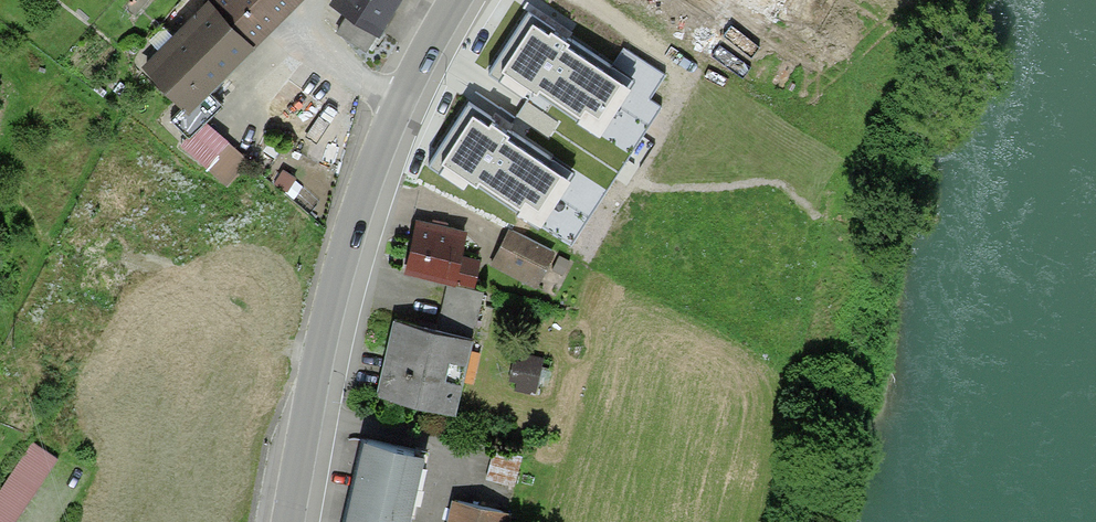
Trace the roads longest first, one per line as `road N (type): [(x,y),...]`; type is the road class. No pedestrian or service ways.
road 1 (secondary): [(456,0),(368,179),(316,363),(289,521)]

